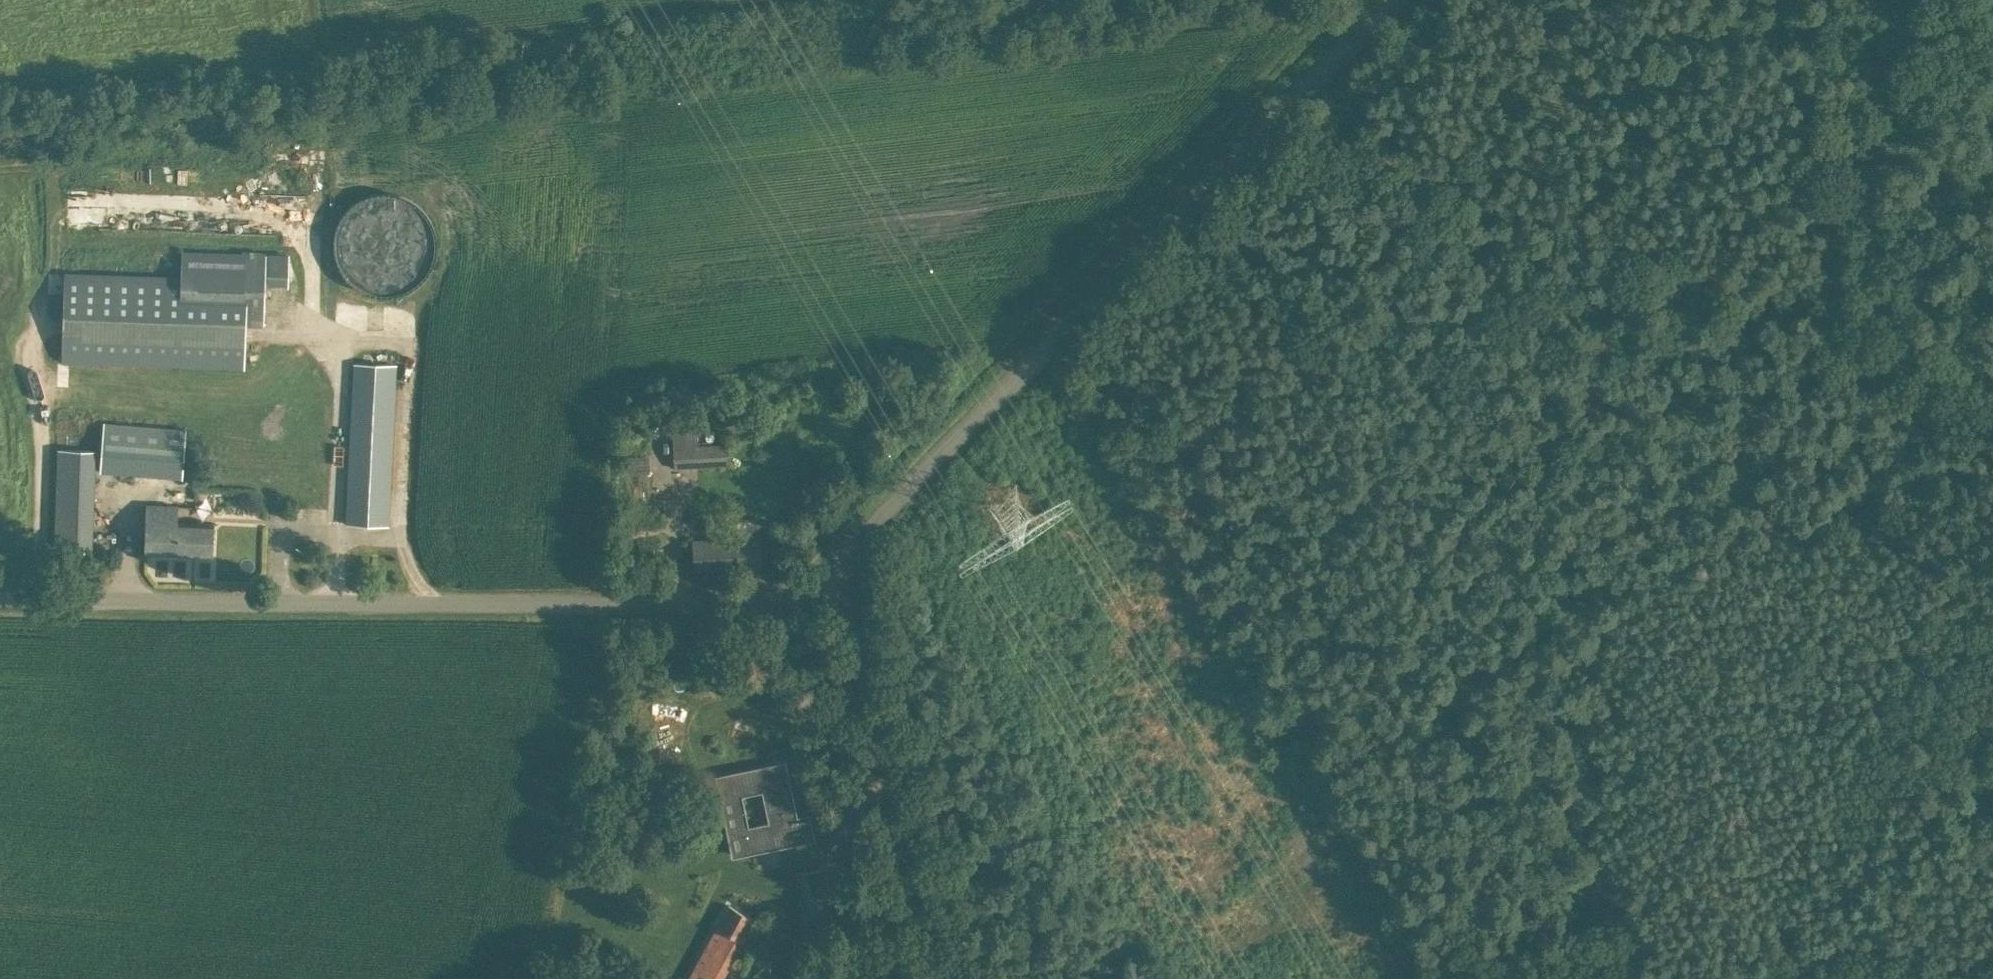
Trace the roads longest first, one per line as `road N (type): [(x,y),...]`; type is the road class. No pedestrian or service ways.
road 1 (unclassified): [(0,600),(779,608),(838,572),(1390,0)]
road 2 (track): [(941,978),(854,605),(838,572)]

